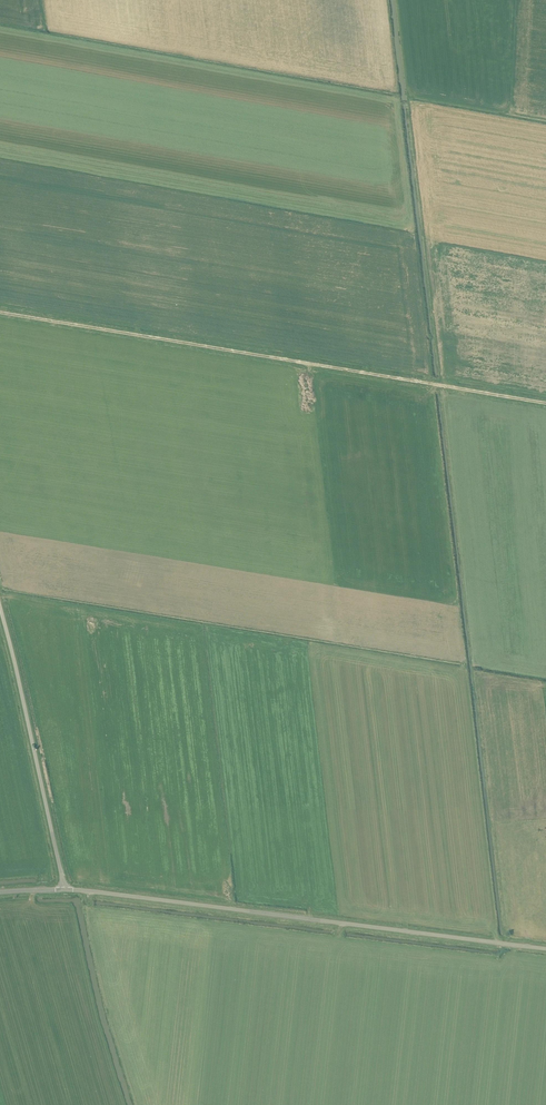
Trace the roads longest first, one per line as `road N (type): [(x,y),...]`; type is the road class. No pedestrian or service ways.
road 1 (track): [(545,402),(0,312)]
road 2 (unclassified): [(545,952),(64,892)]
road 3 (unclassified): [(64,892),(0,611)]

